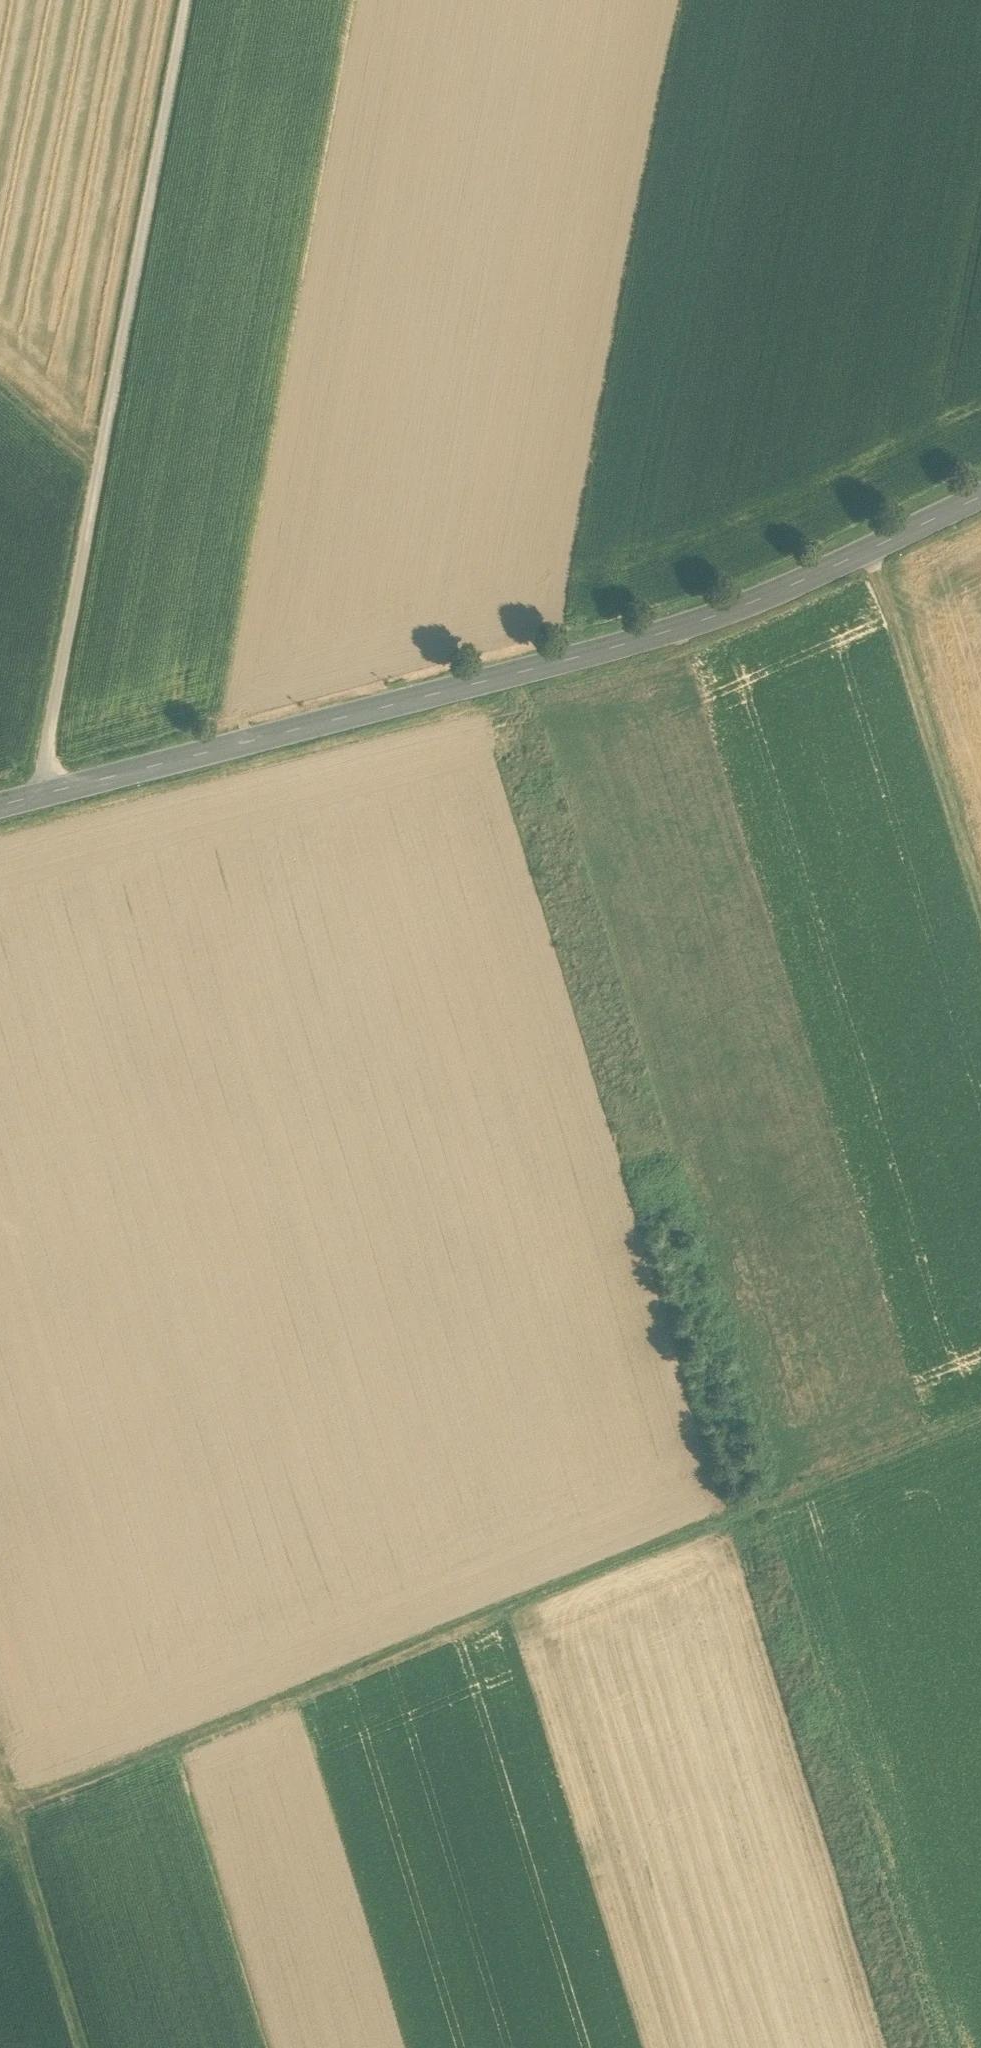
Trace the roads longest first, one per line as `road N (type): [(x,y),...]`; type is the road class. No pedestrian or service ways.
road 1 (track): [(980,1414),(0,1821)]
road 2 (tertiary): [(980,496),(682,628),(0,805)]
road 3 (track): [(39,795),(188,0)]
road 4 (track): [(980,905),(871,548)]
road 5 (track): [(0,1751),(93,2047)]
road 6 (track): [(0,392),(98,477)]

